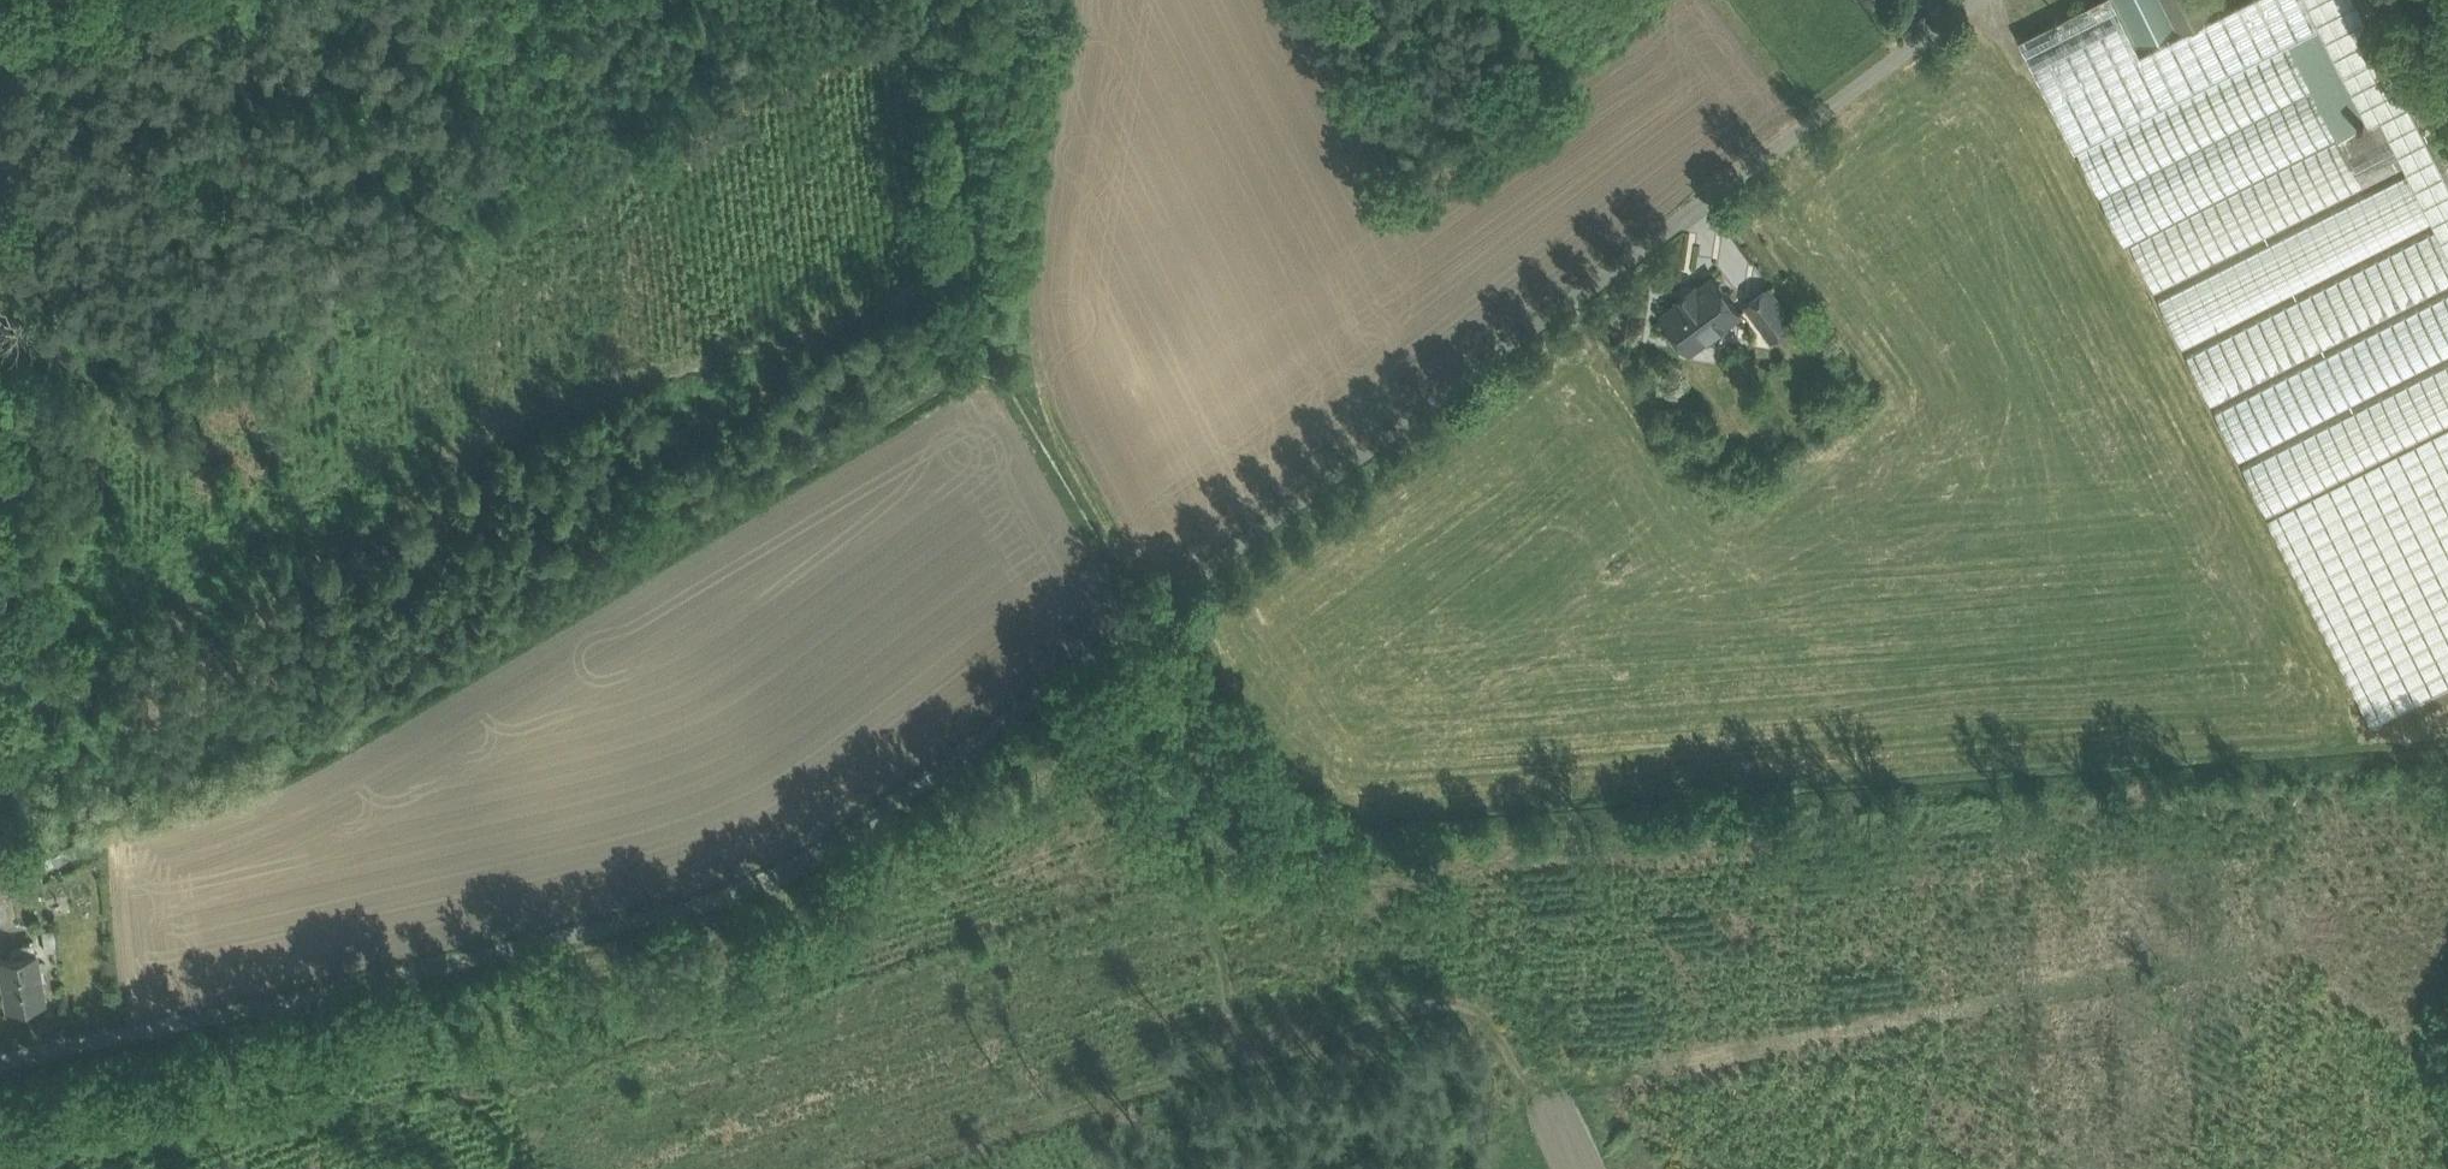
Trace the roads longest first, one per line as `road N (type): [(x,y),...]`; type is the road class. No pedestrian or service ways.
road 1 (track): [(1990,0),(1079,690),(769,889),(0,1070)]

